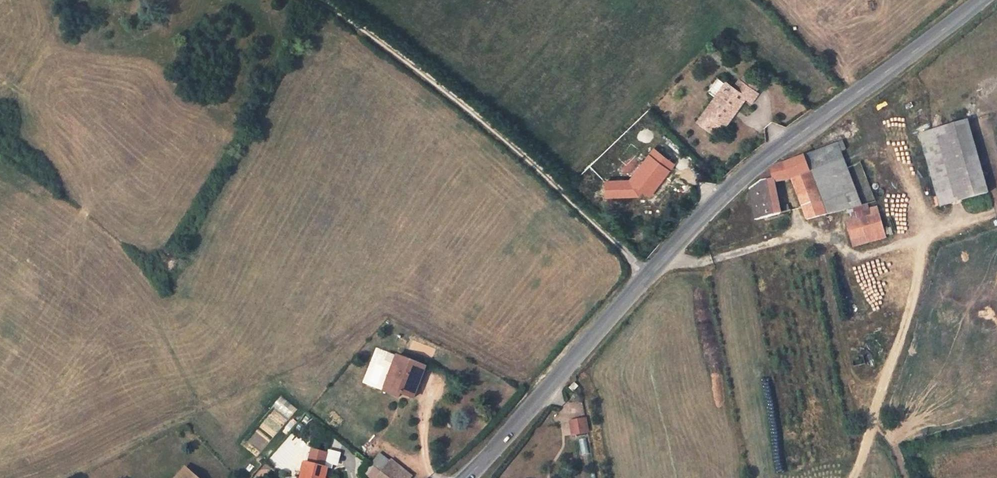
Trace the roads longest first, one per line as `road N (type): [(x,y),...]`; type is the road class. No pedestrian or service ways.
road 1 (tertiary): [(468,477),(754,166),(985,0)]
road 2 (track): [(854,477),(923,238)]
road 3 (track): [(799,232),(825,236),(852,255),(923,238)]

